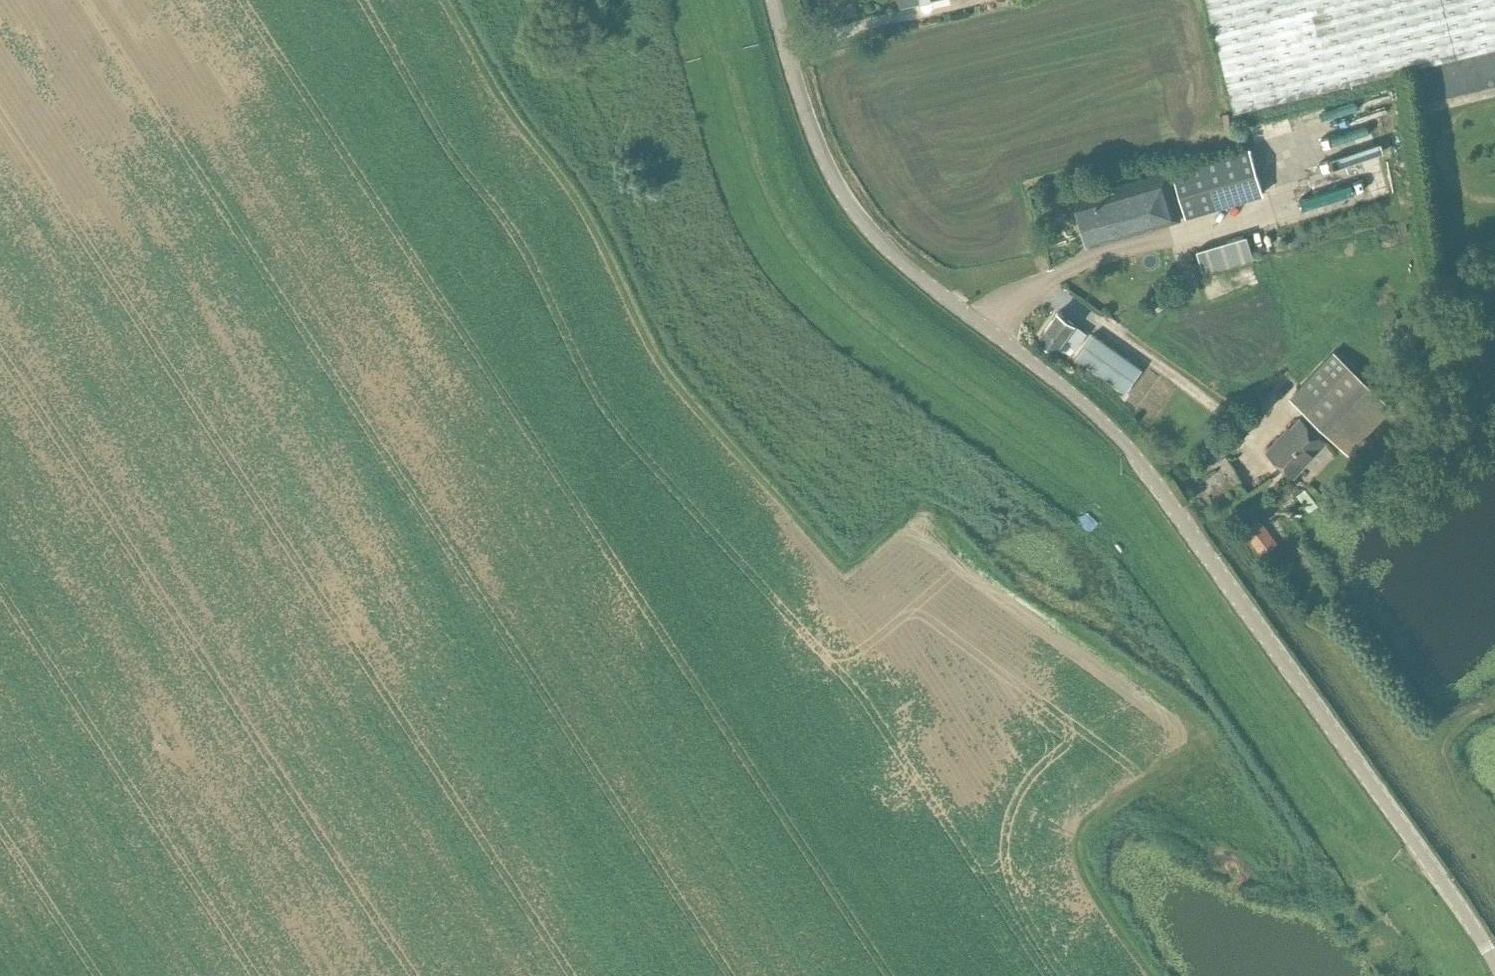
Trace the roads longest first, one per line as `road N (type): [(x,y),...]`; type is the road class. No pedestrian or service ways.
road 1 (tertiary): [(1494,963),(1091,403),(904,264),(857,215),(808,121),(772,0)]

